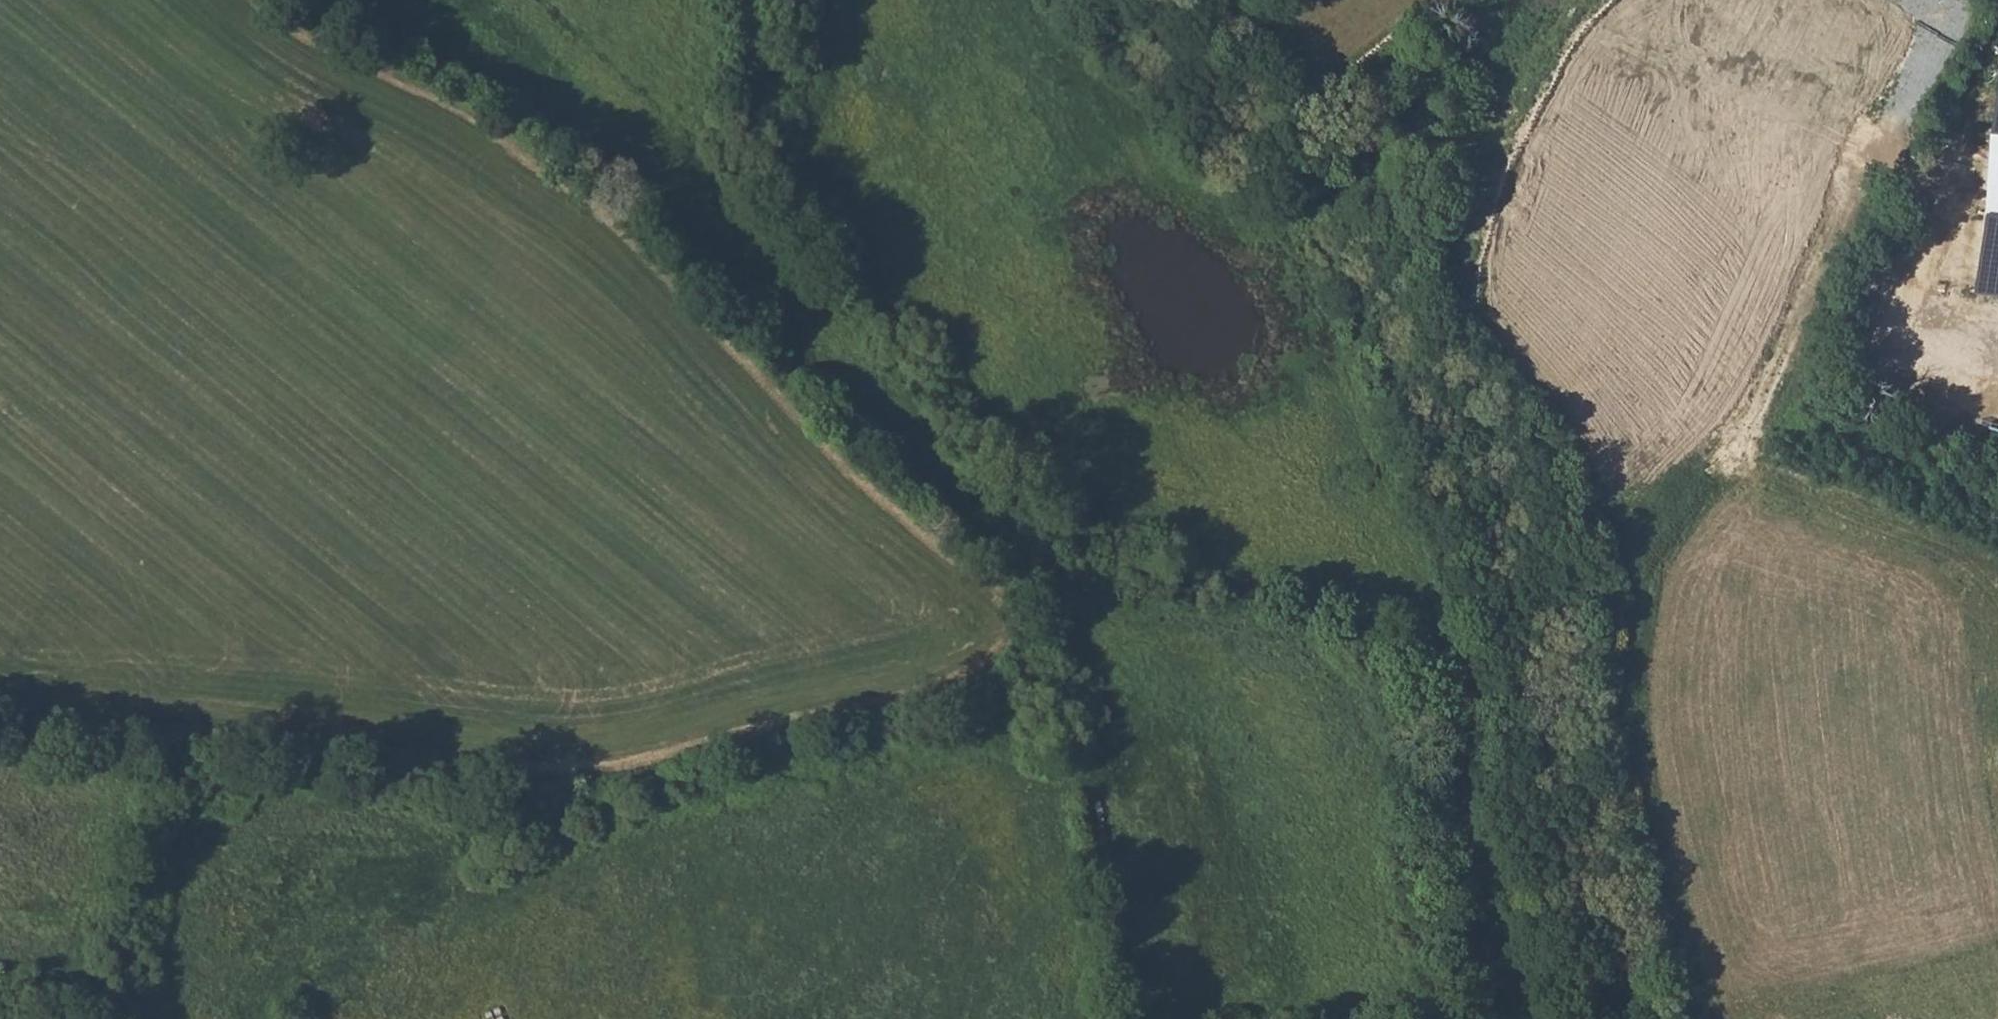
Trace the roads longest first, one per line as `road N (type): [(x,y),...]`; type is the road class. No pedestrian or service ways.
road 1 (track): [(1512,0),(1295,219)]

